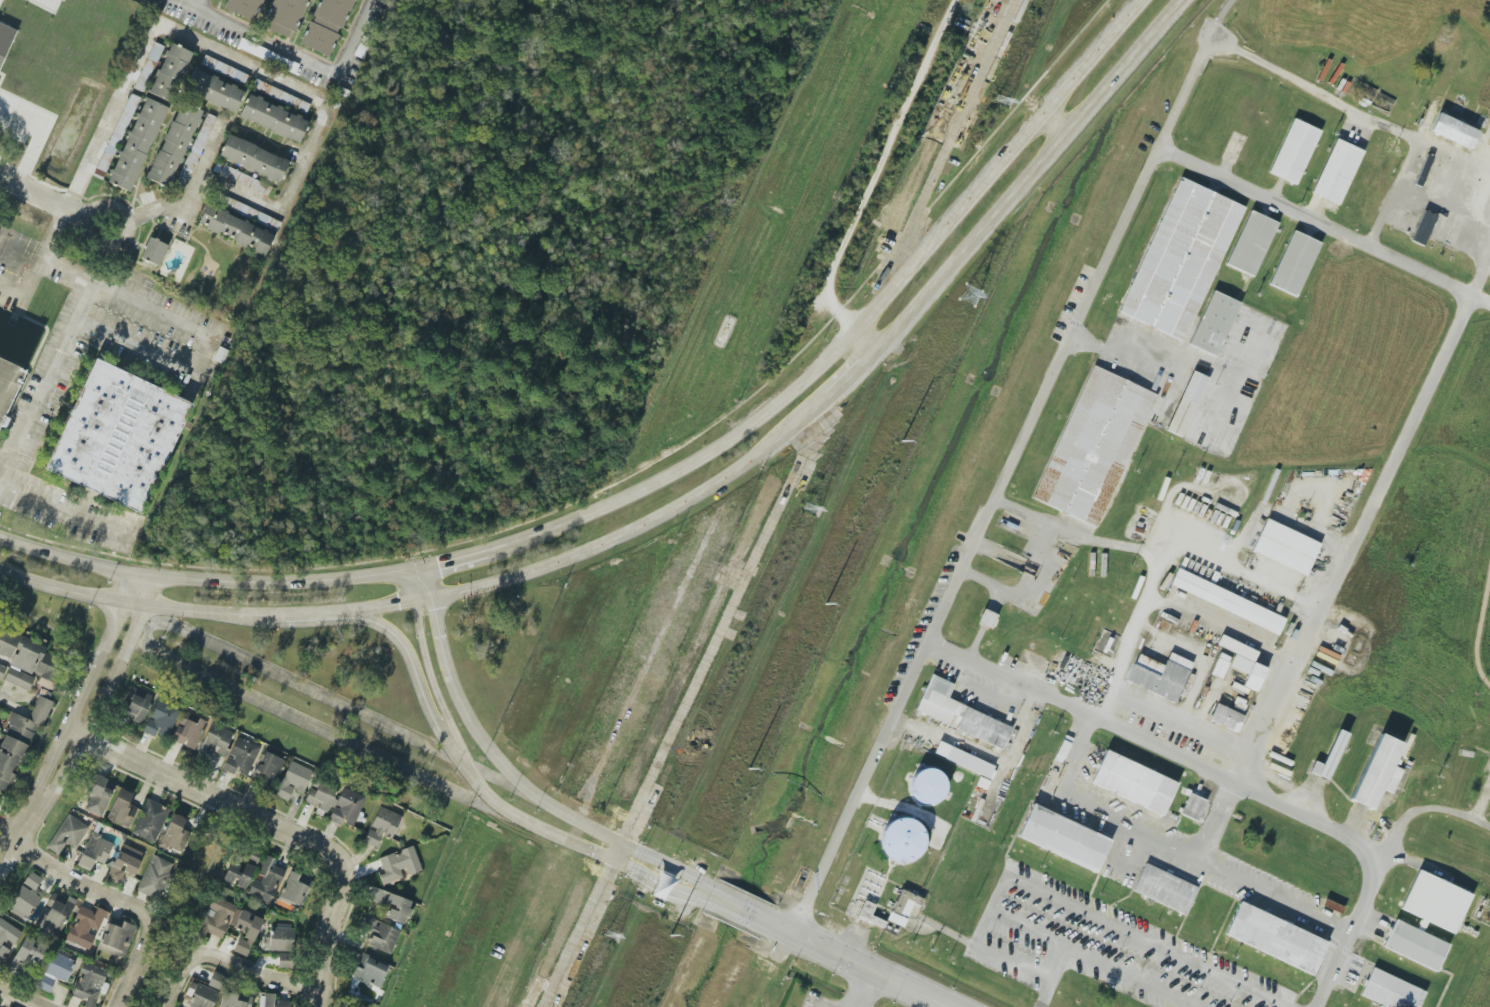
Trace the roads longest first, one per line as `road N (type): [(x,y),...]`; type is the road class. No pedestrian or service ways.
road 1 (residential): [(1209,37),(788,931)]
road 2 (secondary): [(0,572),(130,606),(241,616),(303,619),(431,602),(504,583),(631,531),(754,464),(830,398)]
road 3 (secondary): [(1141,0),(853,331),(719,449),(483,555)]
road 4 (secondary): [(874,352),(1186,0)]
road 5 (residential): [(402,572),(435,703),(480,792),(541,831),(660,882),(688,885)]
road 6 (residential): [(688,885),(541,805),(491,758),(454,699),(427,568)]
road 7 (secondary): [(427,568),(325,581),(213,581),(135,573),(0,536)]
road 8 (residential): [(874,352),(821,294),(959,0)]
road 9 (residential): [(75,732),(338,860)]
road 10 (residential): [(303,619),(352,620),(403,650),(430,722),(469,787),(480,792)]
road 11 (residential): [(15,842),(135,912),(145,939),(133,970)]
road 12 (residential): [(164,1001),(185,963),(203,956),(285,985),(322,988)]
road 13 (residential): [(788,931),(949,1006)]
road 14 (residential): [(0,865),(75,732)]
road 15 (residential): [(320,1006),(338,860)]
road 16 (residential): [(75,732),(100,708),(127,648),(135,622),(130,606)]
road 17 (residential): [(130,606),(115,622),(75,732)]
road 18 (residential): [(90,213),(117,206),(125,216),(122,234),(98,240),(89,231),(90,213)]

